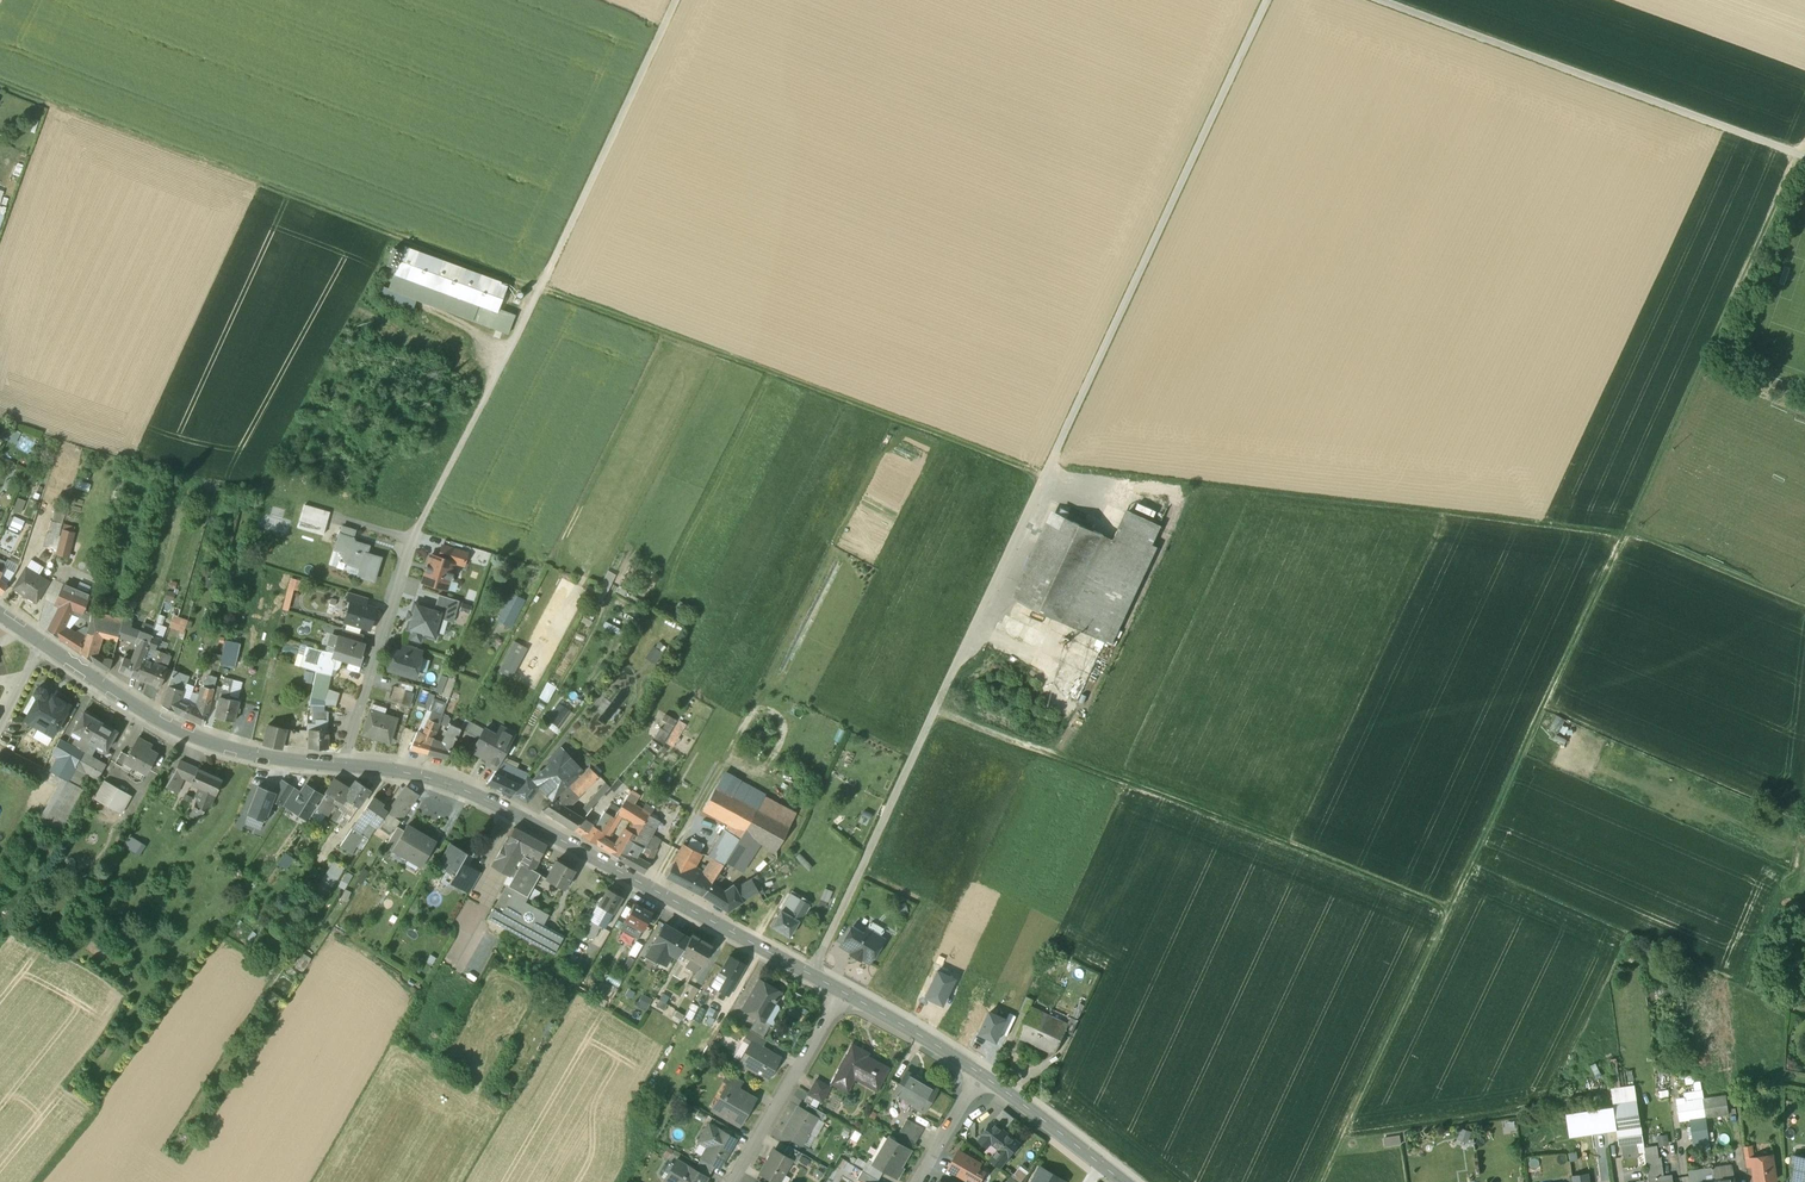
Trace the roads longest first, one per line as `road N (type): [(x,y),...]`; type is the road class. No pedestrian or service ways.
road 1 (track): [(1319,1181),(1800,155)]
road 2 (track): [(1045,475),(0,86)]
road 3 (track): [(1804,607),(1625,531),(1045,475)]
road 4 (track): [(675,0),(415,532)]
road 5 (tertiary): [(841,992),(449,784),(343,767)]
road 6 (track): [(1448,906),(934,711)]
road 7 (track): [(1045,475),(1267,0)]
road 8 (track): [(1379,0),(1800,155)]
road 9 (tertiary): [(343,767),(254,757),(191,737),(42,641)]
road 10 (residential): [(343,767),(415,532)]
road 11 (residential): [(841,992),(732,1181)]
road 12 (tertiary): [(979,1072),(841,992)]
road 13 (tertiary): [(1100,1164),(979,1072)]
road 14 (residential): [(979,1072),(917,1181)]

